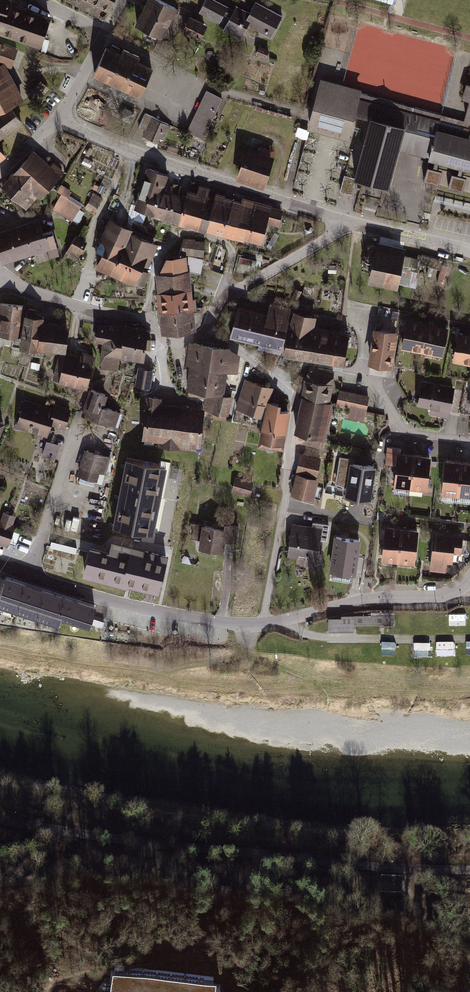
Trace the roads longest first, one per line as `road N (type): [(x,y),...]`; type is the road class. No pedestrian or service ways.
road 1 (unclassified): [(469,870),(130,841),(0,819)]
road 2 (residential): [(459,591),(231,624),(99,598),(0,564)]
road 3 (residential): [(56,119),(130,152),(346,223)]
road 4 (residential): [(0,281),(134,320),(168,341),(209,328)]
road 5 (residential): [(209,328),(221,298),(346,223)]
road 6 (residential): [(346,223),(469,255)]

